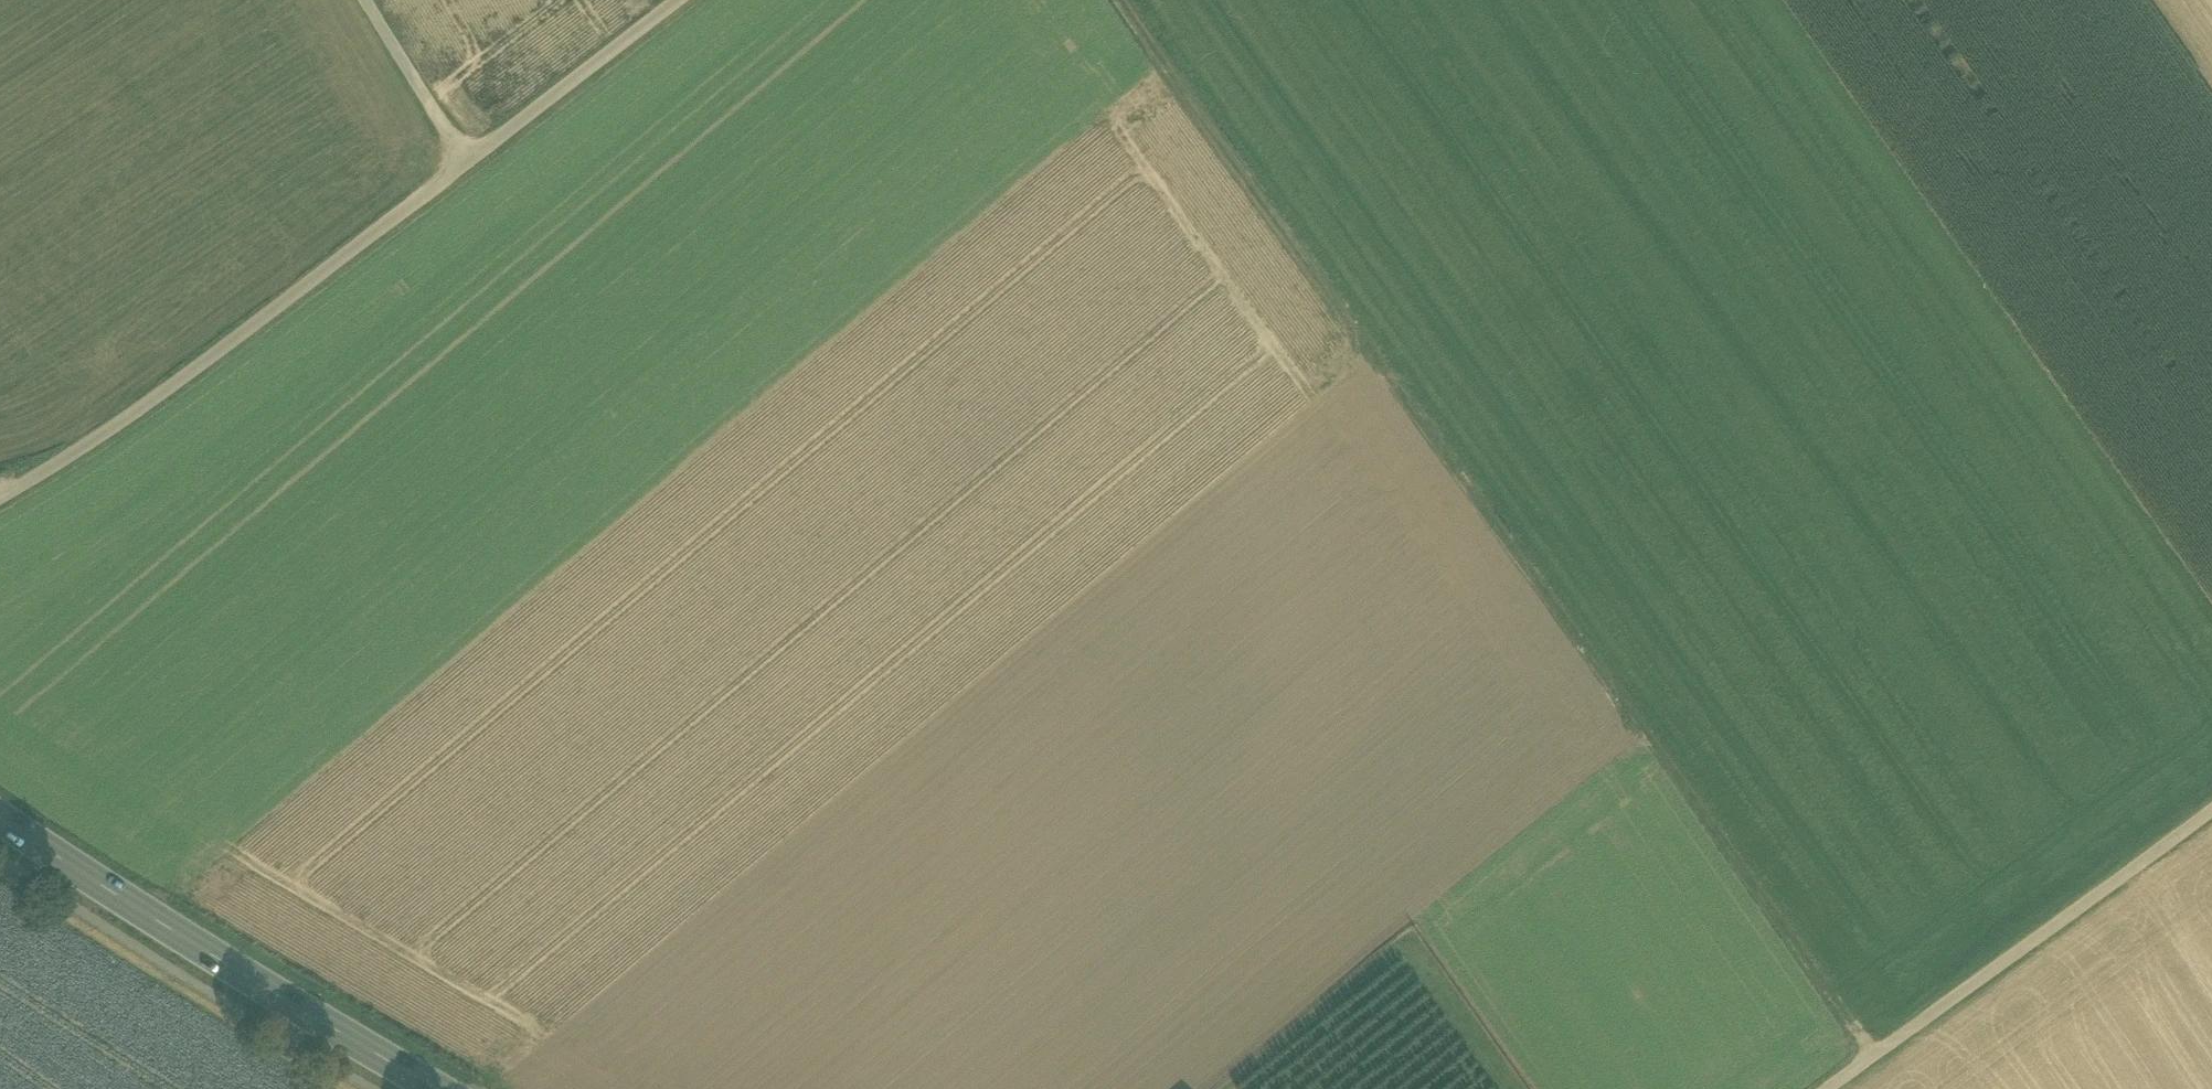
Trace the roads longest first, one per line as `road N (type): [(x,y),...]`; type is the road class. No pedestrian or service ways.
road 1 (track): [(1873,1054),(1122,0)]
road 2 (track): [(679,0),(159,395),(0,498)]
road 3 (primary): [(0,819),(443,1088)]
road 4 (track): [(2211,801),(1826,1088)]
road 5 (track): [(365,0),(467,165)]

